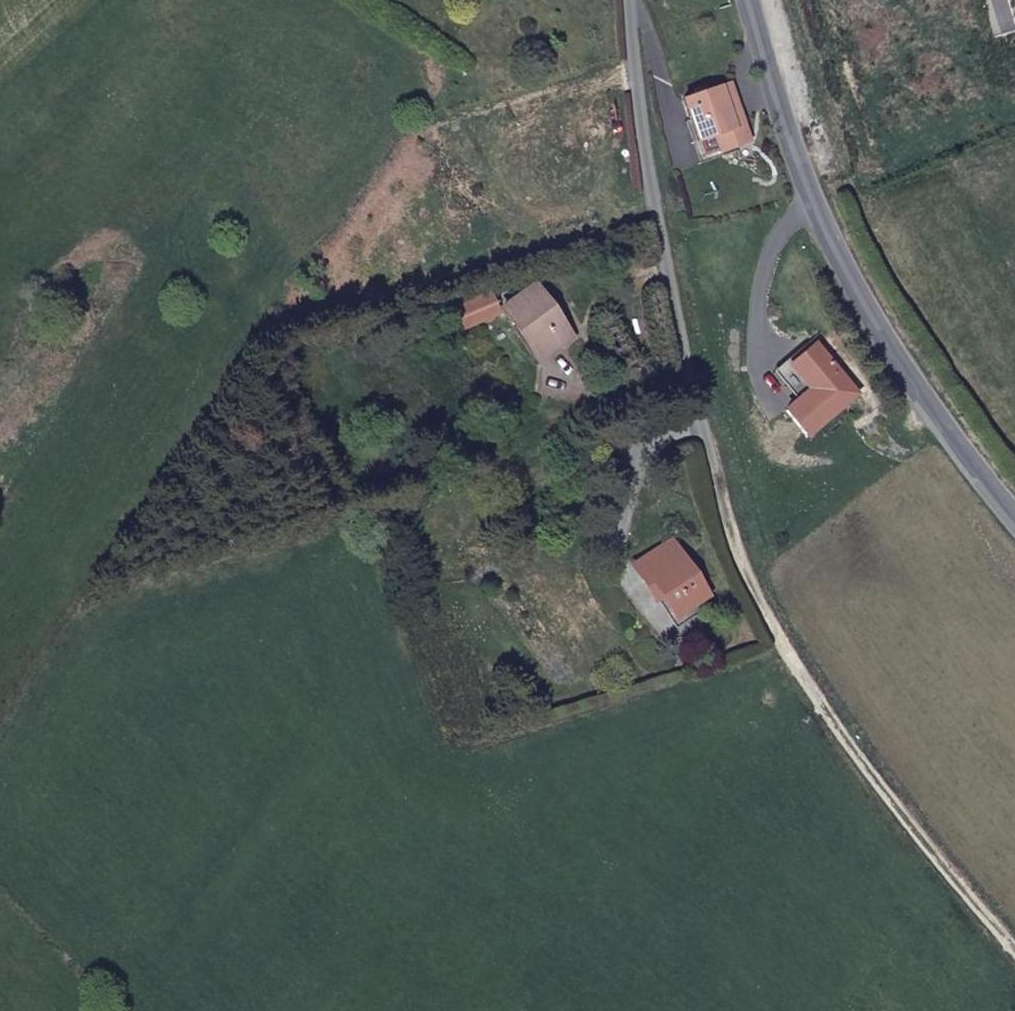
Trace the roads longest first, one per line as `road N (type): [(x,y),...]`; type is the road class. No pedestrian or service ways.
road 1 (residential): [(1014,517),(921,387),(822,210),(748,0)]
road 2 (track): [(709,459),(737,552),(770,621),(851,748),(1014,946)]
road 3 (residential): [(636,0),(658,217),(709,459)]

